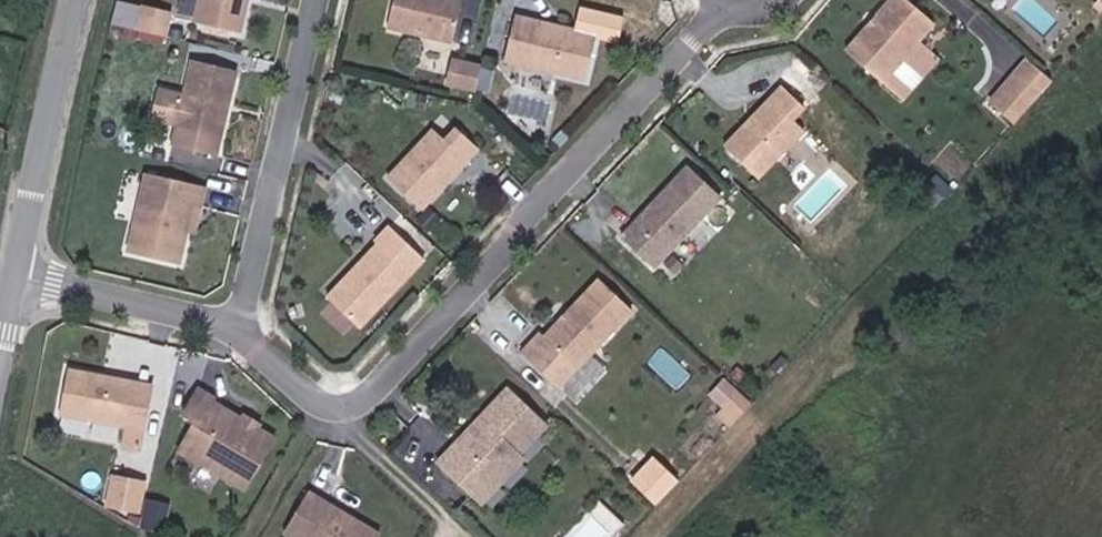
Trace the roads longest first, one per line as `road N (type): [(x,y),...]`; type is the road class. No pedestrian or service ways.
road 1 (residential): [(223,326),(333,411),(369,404),(728,7)]
road 2 (residential): [(322,0),(262,275),(223,326)]
road 3 (tertiary): [(83,0),(21,276)]
road 4 (residential): [(21,276),(223,326)]

